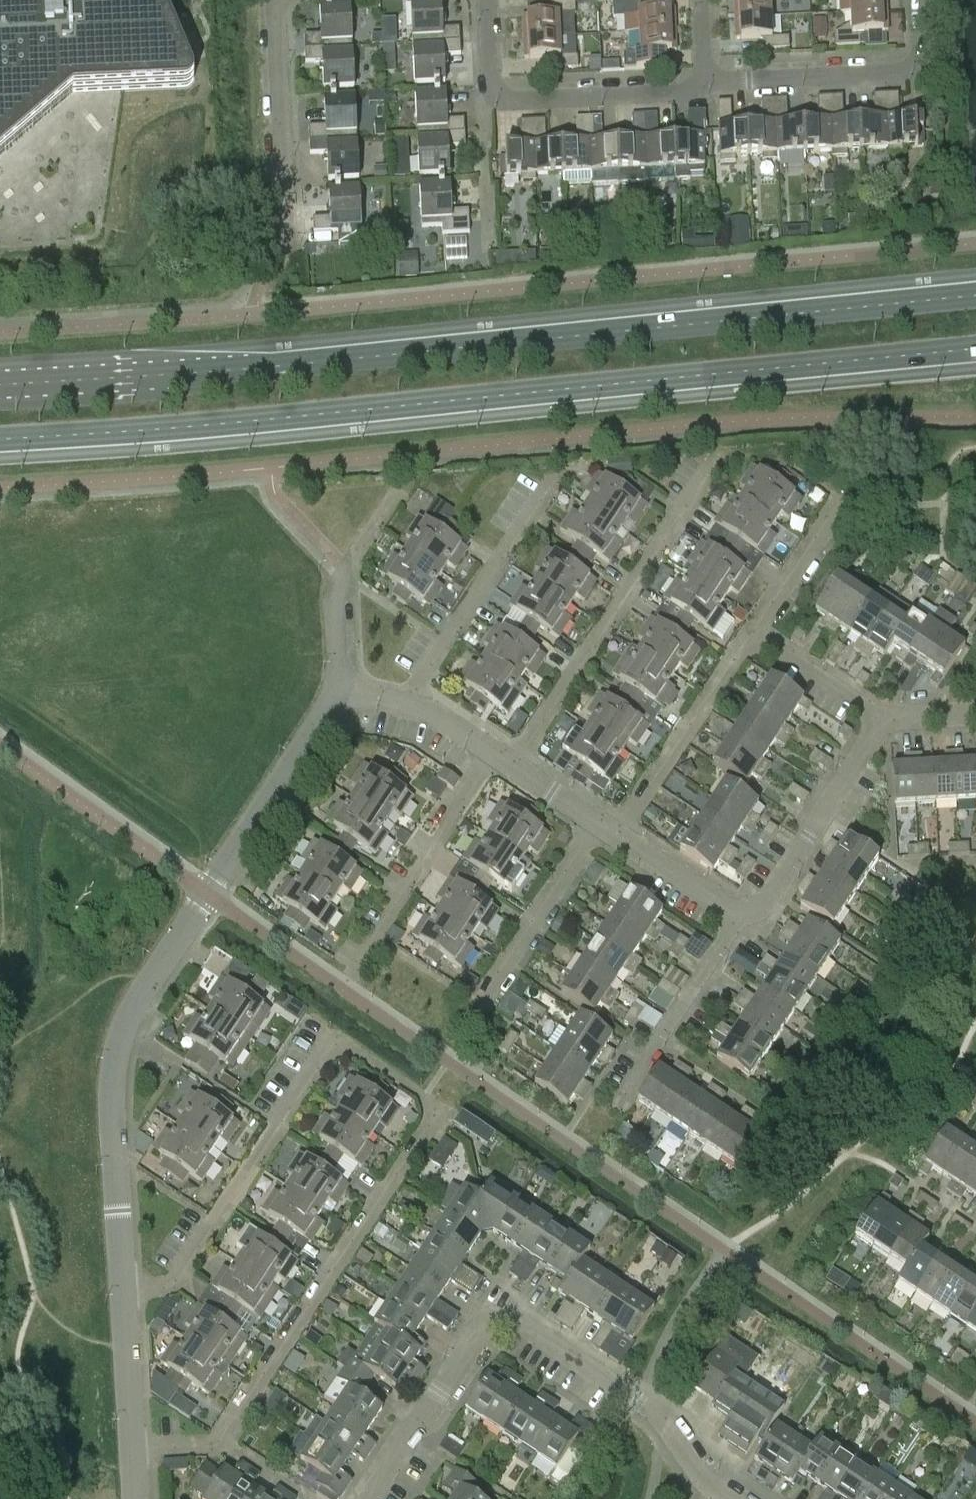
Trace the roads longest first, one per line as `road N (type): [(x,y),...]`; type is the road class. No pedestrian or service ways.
road 1 (primary): [(0,441),(975,349)]
road 2 (primary): [(975,296),(0,385)]
road 3 (residential): [(132,1444),(220,1442),(426,1119),(424,1096),(349,1051),(319,1057),(175,1281),(123,1287)]
road 4 (residential): [(123,1287),(110,1093),(117,1043),(134,1004),(342,687)]
road 5 (residential): [(733,1498),(702,1481),(636,1405),(532,1332),(505,1325),(481,1334),(373,1498)]
road 6 (residential): [(512,764),(718,457)]
road 7 (residential): [(487,0),(493,100),(707,90)]
road 8 (residential): [(707,90),(902,75),(924,56),(921,0)]
road 9 (residential): [(404,704),(555,484)]
road 10 (residential): [(358,964),(489,750)]
road 11 (residential): [(883,717),(774,894),(742,915)]
road 12 (residential): [(619,834),(754,633)]
road 13 (residential): [(288,237),(276,0)]
road 14 (residential): [(742,915),(621,1097)]
road 15 (residential): [(480,1000),(601,822)]
road 16 (residential): [(342,687),(333,594),(394,499)]
road 17 (residential): [(132,1444),(123,1287)]
road 18 (residential): [(883,717),(754,633)]
road 19 (residential): [(742,915),(619,834)]
road 20 (residential): [(754,633),(831,509)]

